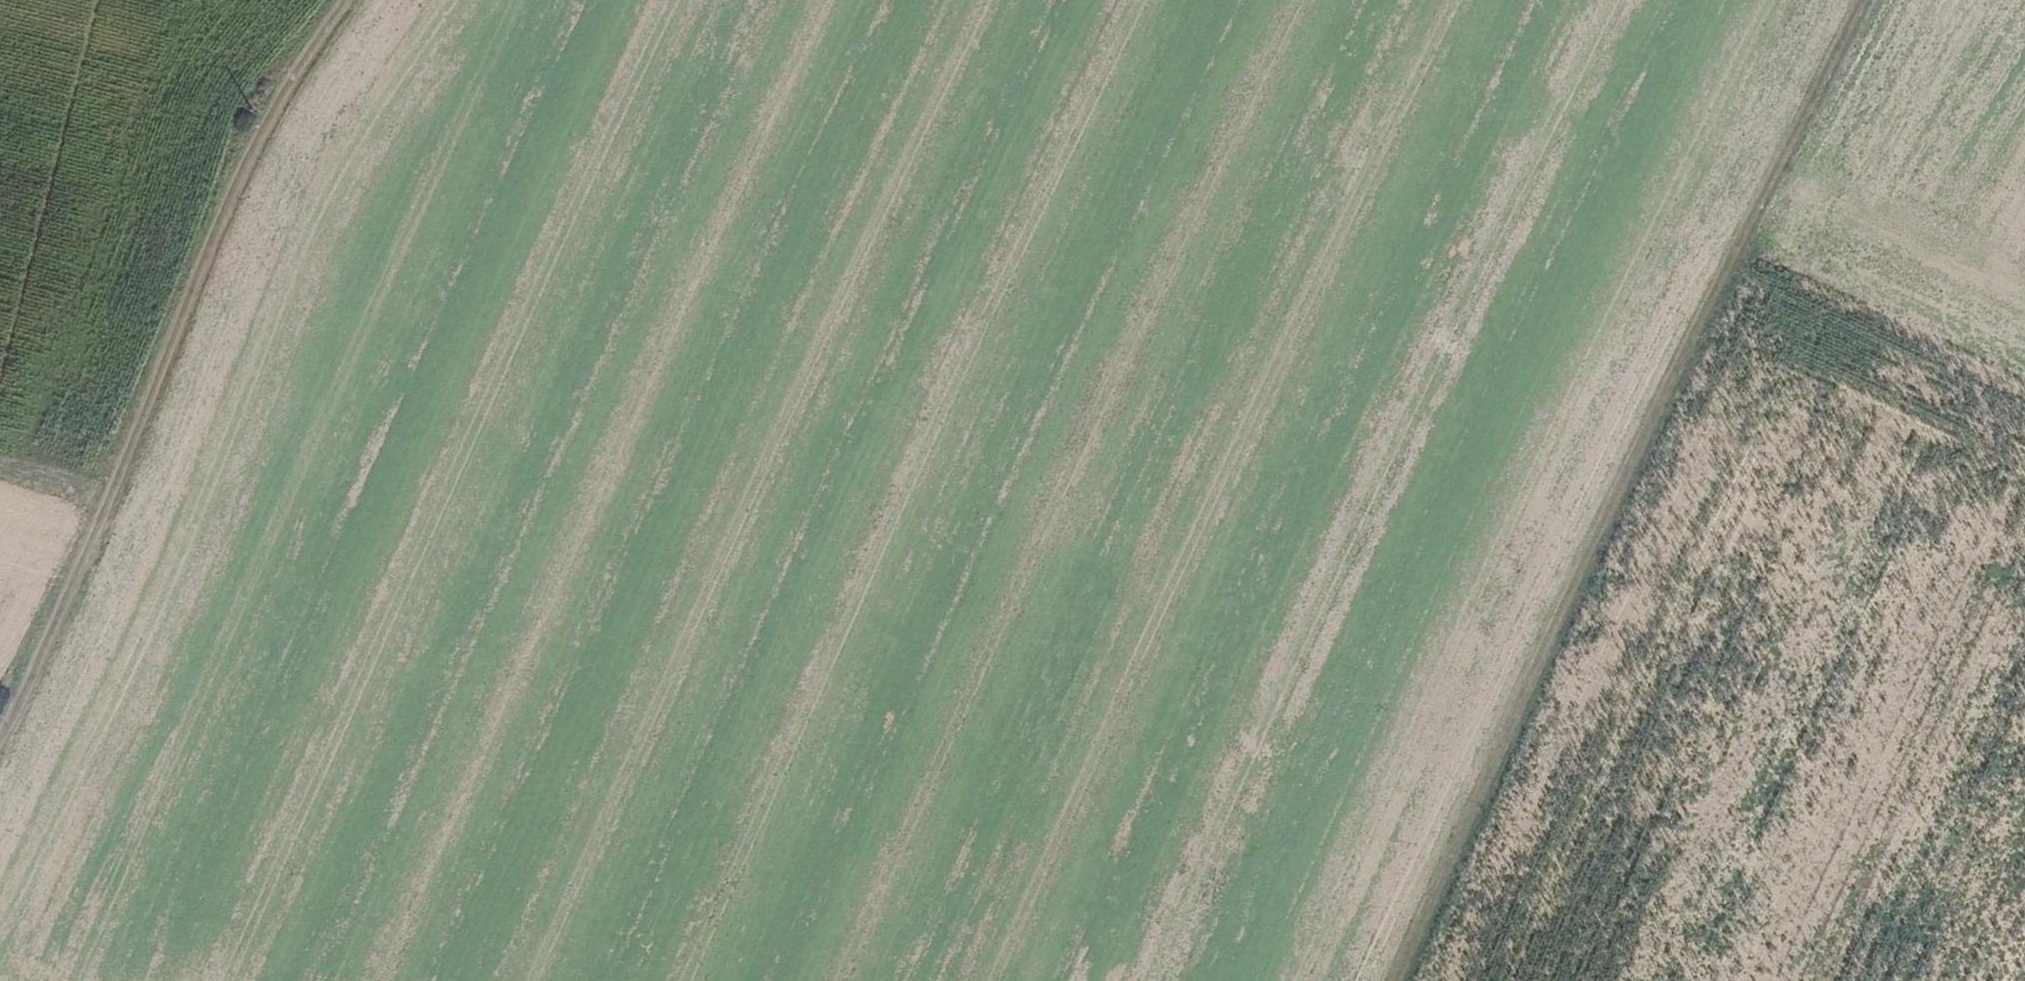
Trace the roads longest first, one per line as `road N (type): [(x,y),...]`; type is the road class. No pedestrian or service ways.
road 1 (track): [(0,751),(154,399),(243,117),(336,0)]

